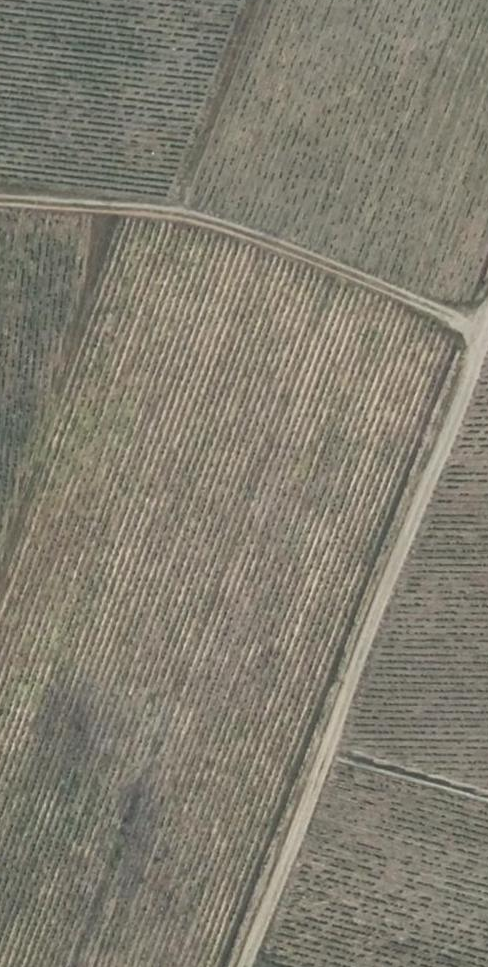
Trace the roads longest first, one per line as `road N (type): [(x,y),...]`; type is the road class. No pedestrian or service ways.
road 1 (track): [(487,300),(243,966)]
road 2 (track): [(476,330),(183,215),(0,203)]
road 3 (track): [(324,745),(487,796)]

